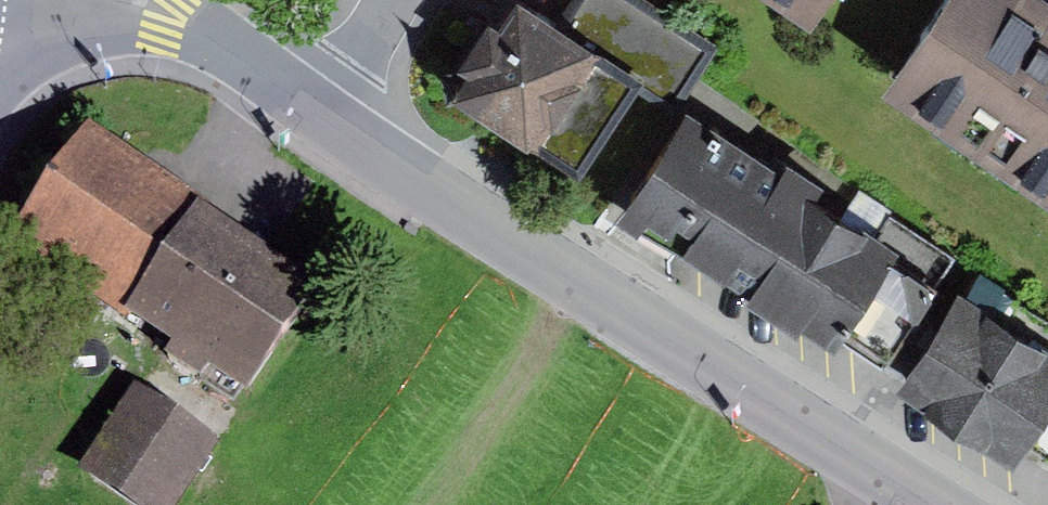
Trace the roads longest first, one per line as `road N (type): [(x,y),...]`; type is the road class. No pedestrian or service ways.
road 1 (tertiary): [(325,112),(942,504)]
road 2 (tertiary): [(143,0),(325,112)]
road 3 (residential): [(325,112),(392,0)]

